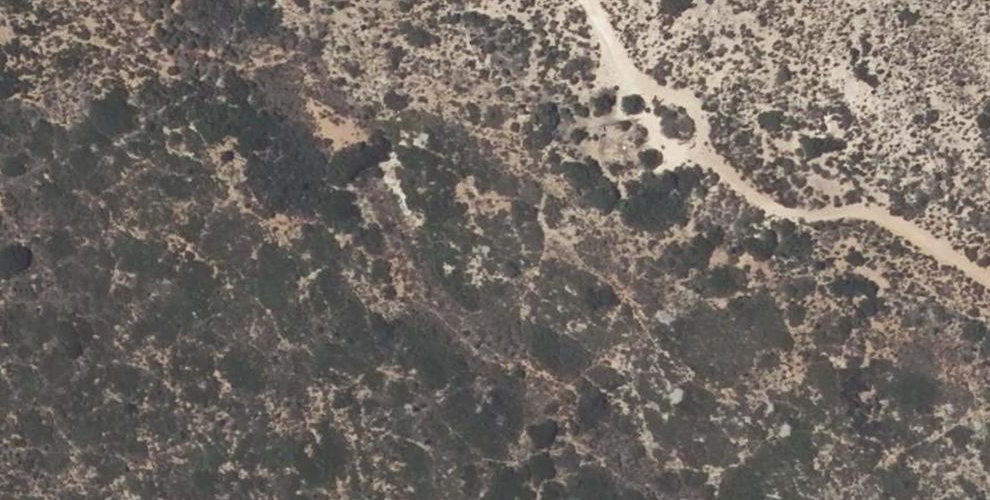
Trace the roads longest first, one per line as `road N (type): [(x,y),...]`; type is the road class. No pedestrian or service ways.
road 1 (track): [(611,0),(627,59),(701,125),(724,173),(786,209),(886,225),(989,290)]

